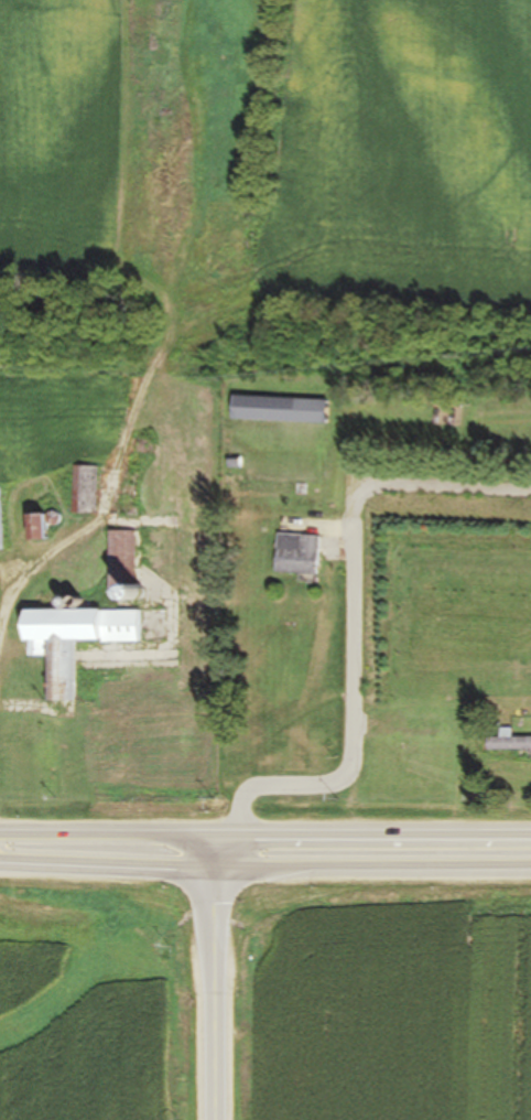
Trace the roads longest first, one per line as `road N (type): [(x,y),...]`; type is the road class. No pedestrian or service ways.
road 1 (track): [(3,569),(78,534),(104,510),(160,331),(159,310),(113,255),(115,0)]
road 2 (residential): [(218,837),(260,788),(338,779),(353,765),(353,503),(359,494),(378,483),(530,487)]
road 3 (primary): [(0,859),(530,866)]
road 4 (primary): [(530,835),(0,836)]
road 5 (primary): [(219,1119),(218,837)]

